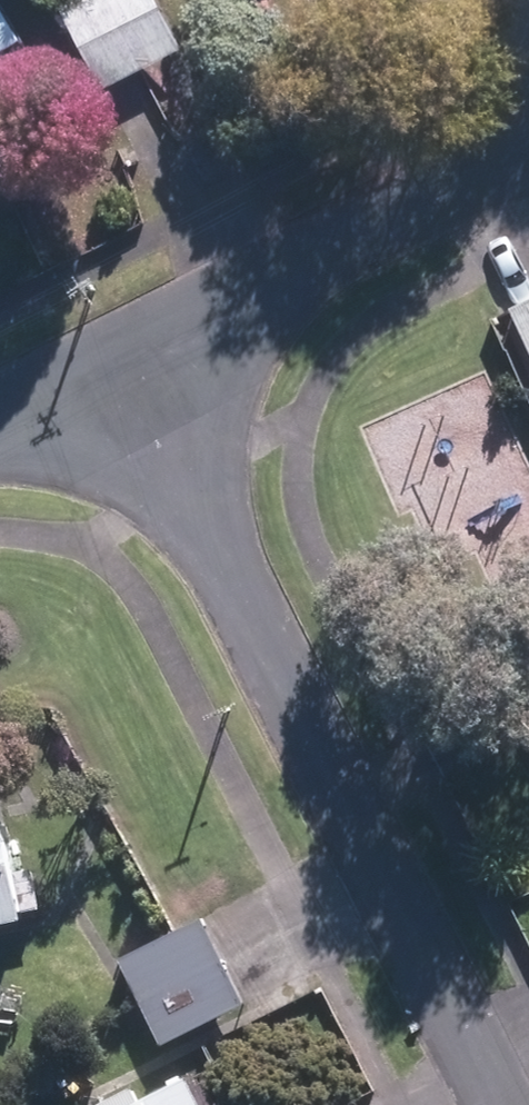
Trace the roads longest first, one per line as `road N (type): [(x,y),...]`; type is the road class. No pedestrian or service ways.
road 1 (residential): [(113,361),(502,1104)]
road 2 (residential): [(113,361),(528,148)]
road 3 (residential): [(0,418),(113,361)]

